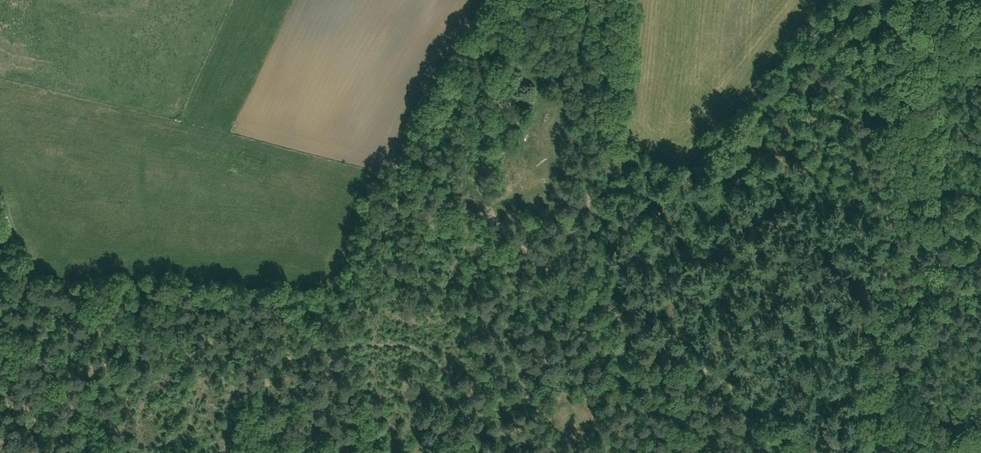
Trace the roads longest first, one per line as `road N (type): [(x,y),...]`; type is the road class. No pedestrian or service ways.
road 1 (unclassified): [(869,452),(913,0)]
road 2 (track): [(599,300),(809,452)]
road 3 (track): [(413,170),(599,300)]

